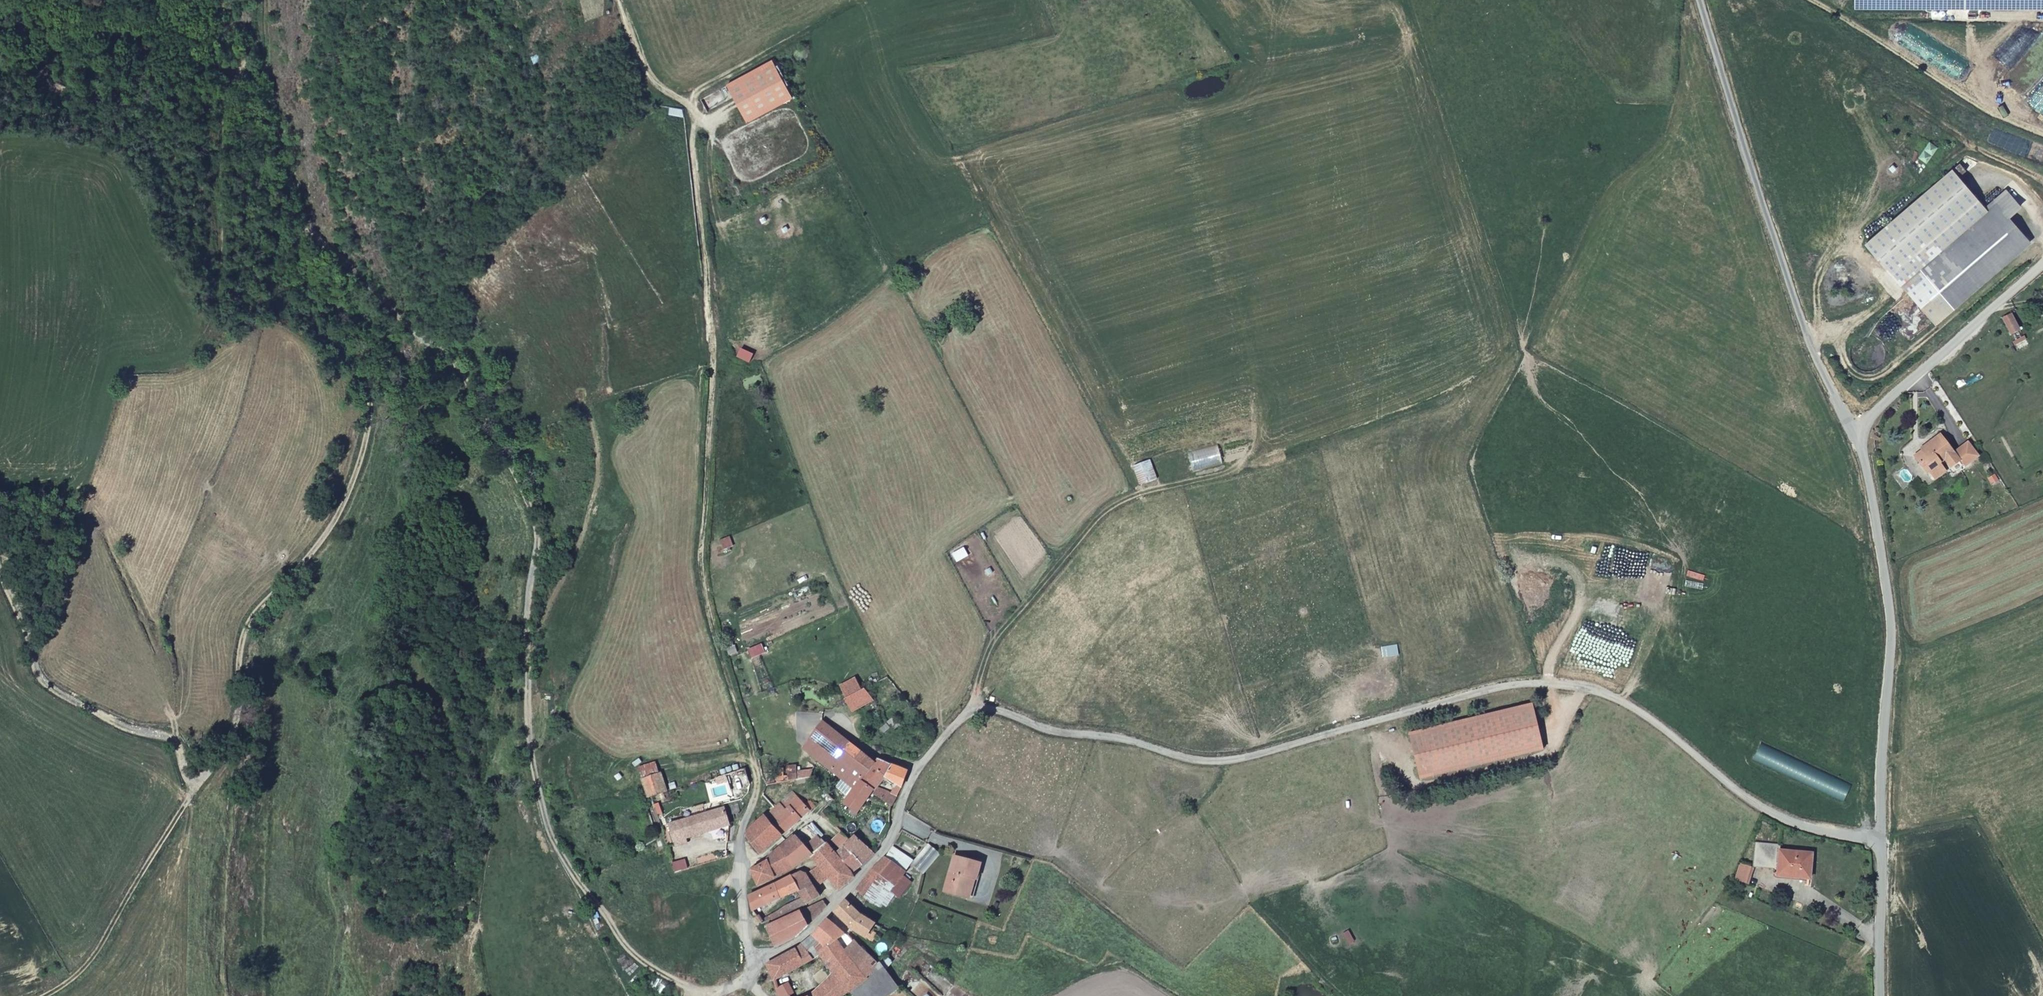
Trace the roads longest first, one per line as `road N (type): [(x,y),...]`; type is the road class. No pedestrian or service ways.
road 1 (track): [(701,995),(629,950),(548,827),(529,727),(537,533),(522,491),(456,368),(312,239),(301,255),(350,335),(368,390),(352,478),(325,535),(248,628),(225,746),(105,942),(46,995)]
road 2 (track): [(973,713),(991,645),(1117,504),(1429,400),(1508,343),(1511,327),(1417,37),(1246,67),(1222,94),(1189,102),(1164,93),(964,154),(1059,347)]
road 3 (unclassified): [(1878,838),(1786,818),(1622,699),(1561,681),(1487,687),(1223,760),(979,710),(953,726),(918,769),(889,842),(866,873),(810,934),(759,960)]
road 4 (track): [(615,0),(654,84),(691,105),(695,116),(714,327),(703,583),(757,783),(740,844)]
road 5 (unclassified): [(1859,438),(1811,343),(1700,0)]
road 6 (track): [(312,239),(265,97),(158,37),(71,38),(0,21)]
road 7 (unclassified): [(1878,838),(1894,650),(1859,438)]
road 8 (track): [(223,71),(229,128),(218,278),(204,341),(189,361),(166,370)]
road 9 (track): [(196,792),(170,734),(114,720),(44,681),(0,574)]
road 10 (track): [(2042,134),(1948,87),(1806,0)]
road 11 (track): [(528,662),(590,505),(597,450),(588,410)]
road 12 (track): [(1244,463),(1259,412),(1211,208)]
road 13 (unclassified): [(2042,268),(1876,410),(1859,438)]
road 14 (track): [(691,105),(696,93),(861,0)]
road 15 (track): [(1059,347),(1141,494)]
road 16 (unclassified): [(1879,995),(1878,838)]
road 17 (unclassified): [(759,960),(745,930),(740,844)]

